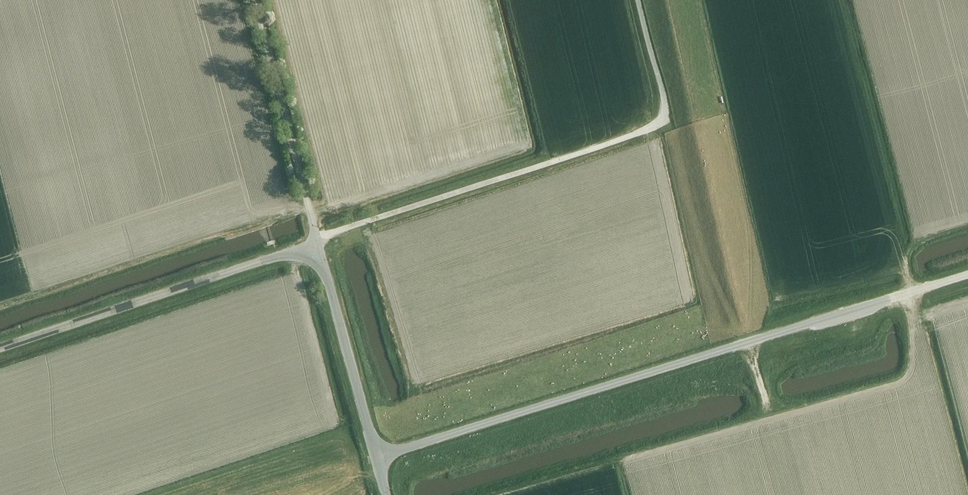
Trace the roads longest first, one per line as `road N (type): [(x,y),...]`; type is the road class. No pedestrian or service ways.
road 1 (unclassified): [(377,457),(967,274)]
road 2 (track): [(351,228),(651,125),(651,67),(636,0)]
road 3 (unclassified): [(0,350),(312,253)]
road 4 (track): [(309,212),(255,0)]
road 5 (unclassified): [(377,457),(326,275),(312,253)]

